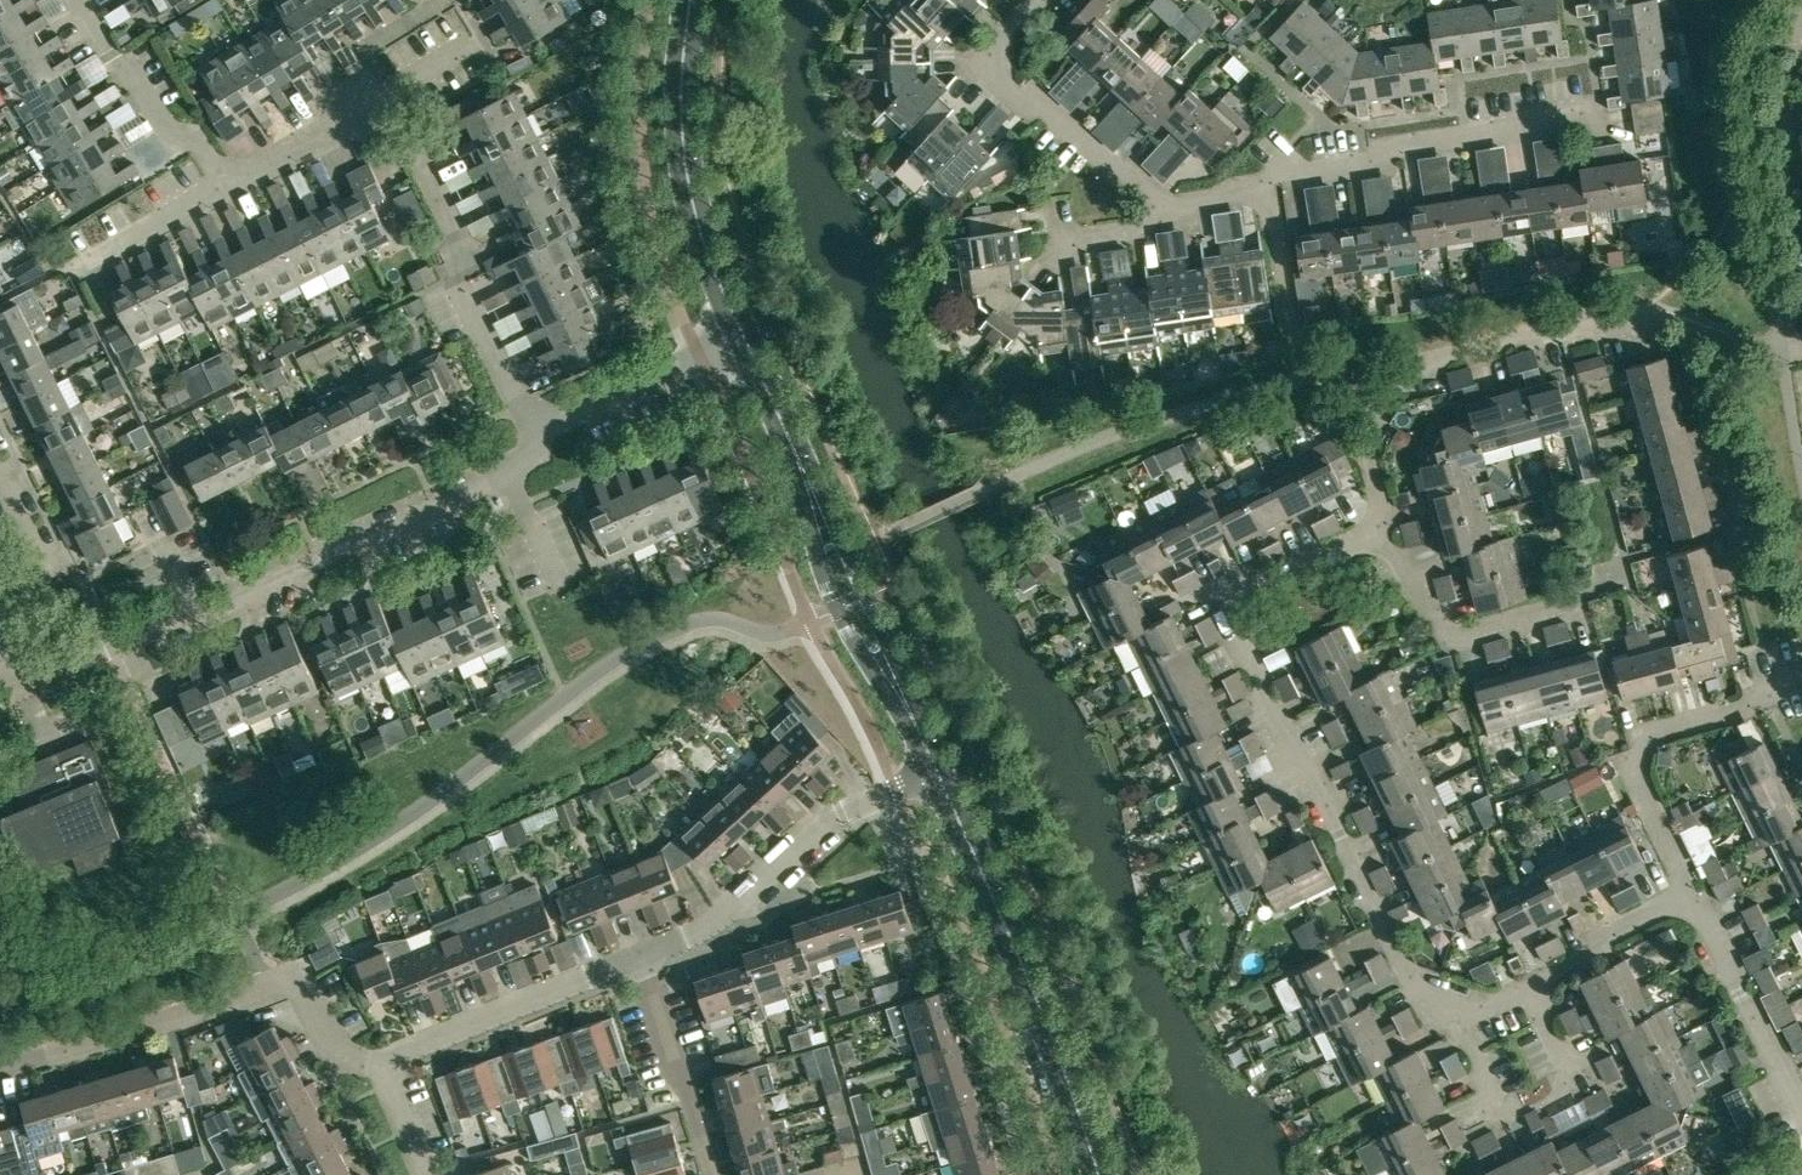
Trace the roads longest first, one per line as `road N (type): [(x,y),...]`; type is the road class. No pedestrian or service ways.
road 1 (residential): [(1442,995),(1398,969),(1213,601),(1366,521)]
road 2 (residential): [(0,652),(18,688),(509,476)]
road 3 (residential): [(0,1068),(298,972),(356,1071),(383,1062)]
road 4 (residential): [(1600,109),(1293,169),(1165,213)]
road 5 (tertiary): [(756,370),(831,594),(937,769)]
road 6 (tertiary): [(937,769),(808,467),(756,370)]
road 7 (tertiary): [(937,769),(1039,998),(1099,1174)]
road 8 (residential): [(1366,521),(1381,500),(1373,450),(1385,412),(1421,367),(1630,314)]
road 9 (residential): [(532,433),(458,285),(454,232),(406,136),(346,120)]
road 10 (residential): [(641,962),(721,915),(837,814),(937,769)]
road 11 (tertiary): [(691,0),(684,144),(694,219),(742,338)]
road 12 (residential): [(1165,213),(985,60),(1038,0)]
road 13 (residential): [(1442,995),(1499,1114),(1570,1077),(1524,985)]
road 14 (residential): [(1690,889),(1639,800),(1637,744),(1757,700),(1770,681)]
road 15 (residential): [(1583,598),(1452,635),(1366,521)]
road 16 (residential): [(383,1062),(641,962)]
road 17 (residential): [(1801,1110),(1690,889)]
road 18 (residential): [(206,196),(81,0)]
road 19 (residential): [(710,1174),(641,962)]
road 20 (residential): [(1690,889),(1524,985)]
road 21 (residential): [(532,433),(700,355)]
road 22 (residential): [(206,196),(346,120)]
road 23 (residential): [(346,120),(483,40)]
road 24 (residential): [(0,600),(31,581),(41,562),(0,475)]
road 25 (residential): [(87,261),(206,196)]
road 26 (residential): [(427,1174),(383,1062)]

